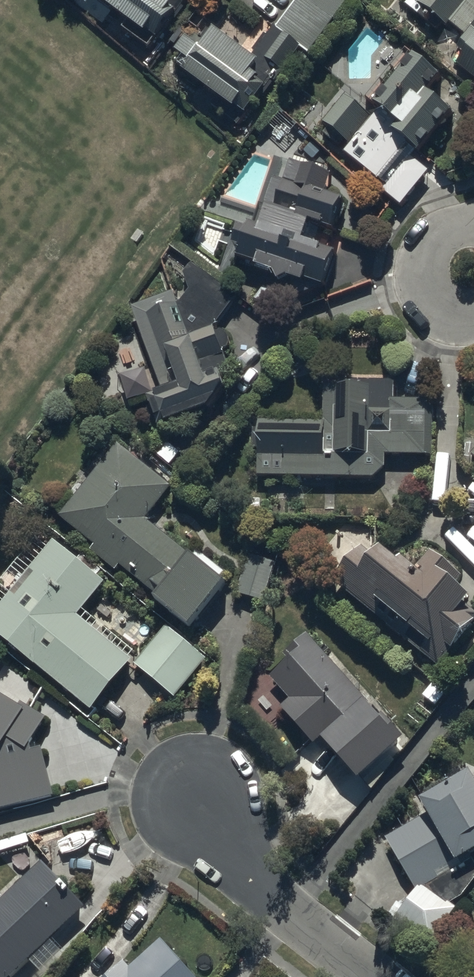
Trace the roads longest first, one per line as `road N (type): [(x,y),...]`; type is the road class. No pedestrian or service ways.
road 1 (residential): [(179,793),(304,927),(370,976)]

